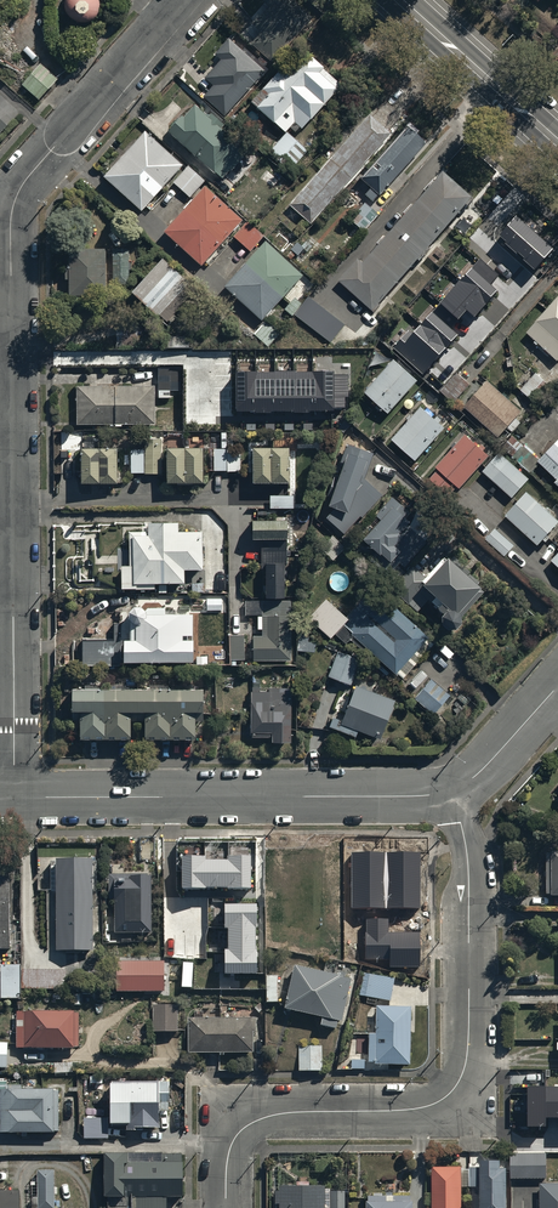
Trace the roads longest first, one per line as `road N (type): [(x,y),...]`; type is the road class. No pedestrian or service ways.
road 1 (residential): [(15,797),(15,200),(40,161),(187,0)]
road 2 (residential): [(227,1207),(231,1149),(248,1124),(291,1112),(430,1106),(460,1079),(469,1045),(468,862),(451,791)]
road 3 (residential): [(15,797),(451,791)]
road 4 (secondary): [(409,0),(557,137)]
road 5 (residential): [(451,791),(486,765),(557,684)]

